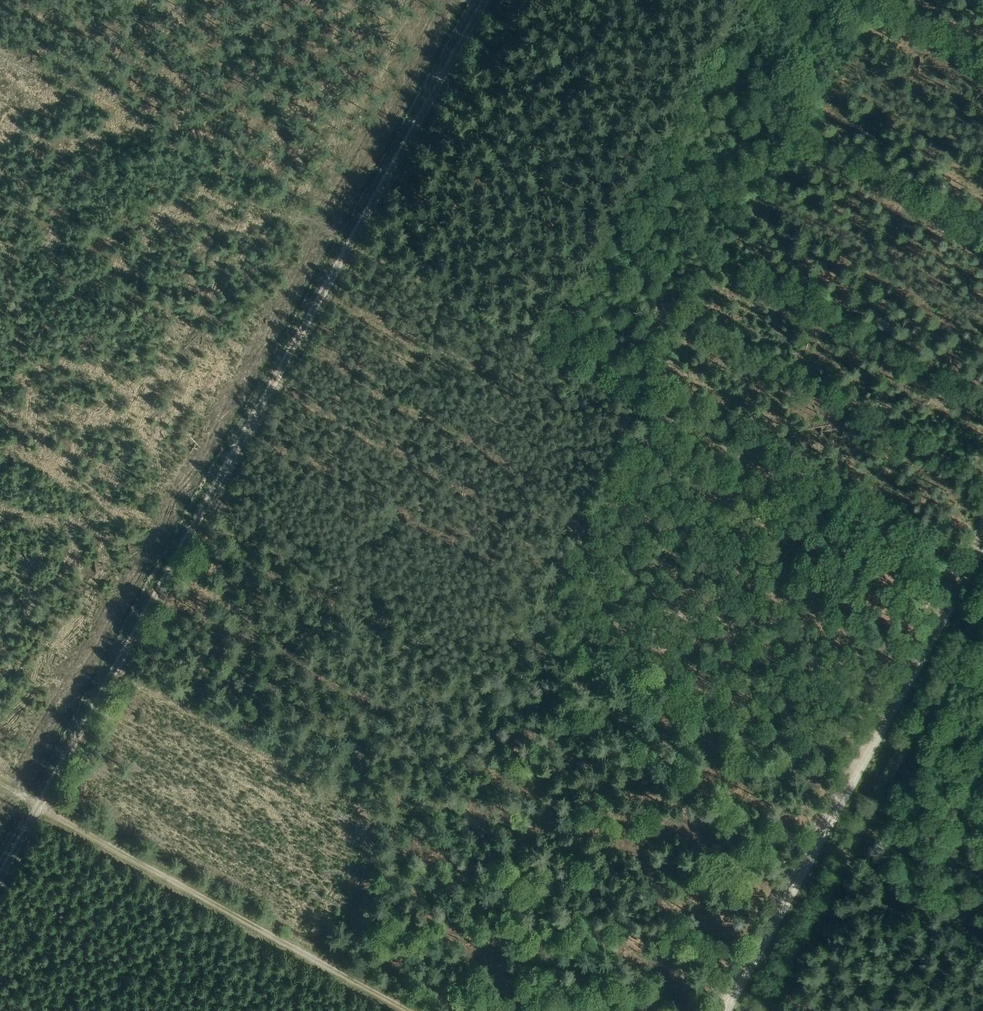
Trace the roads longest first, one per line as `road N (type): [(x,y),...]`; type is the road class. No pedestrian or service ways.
road 1 (track): [(0,879),(487,0)]
road 2 (track): [(721,1010),(982,539)]

